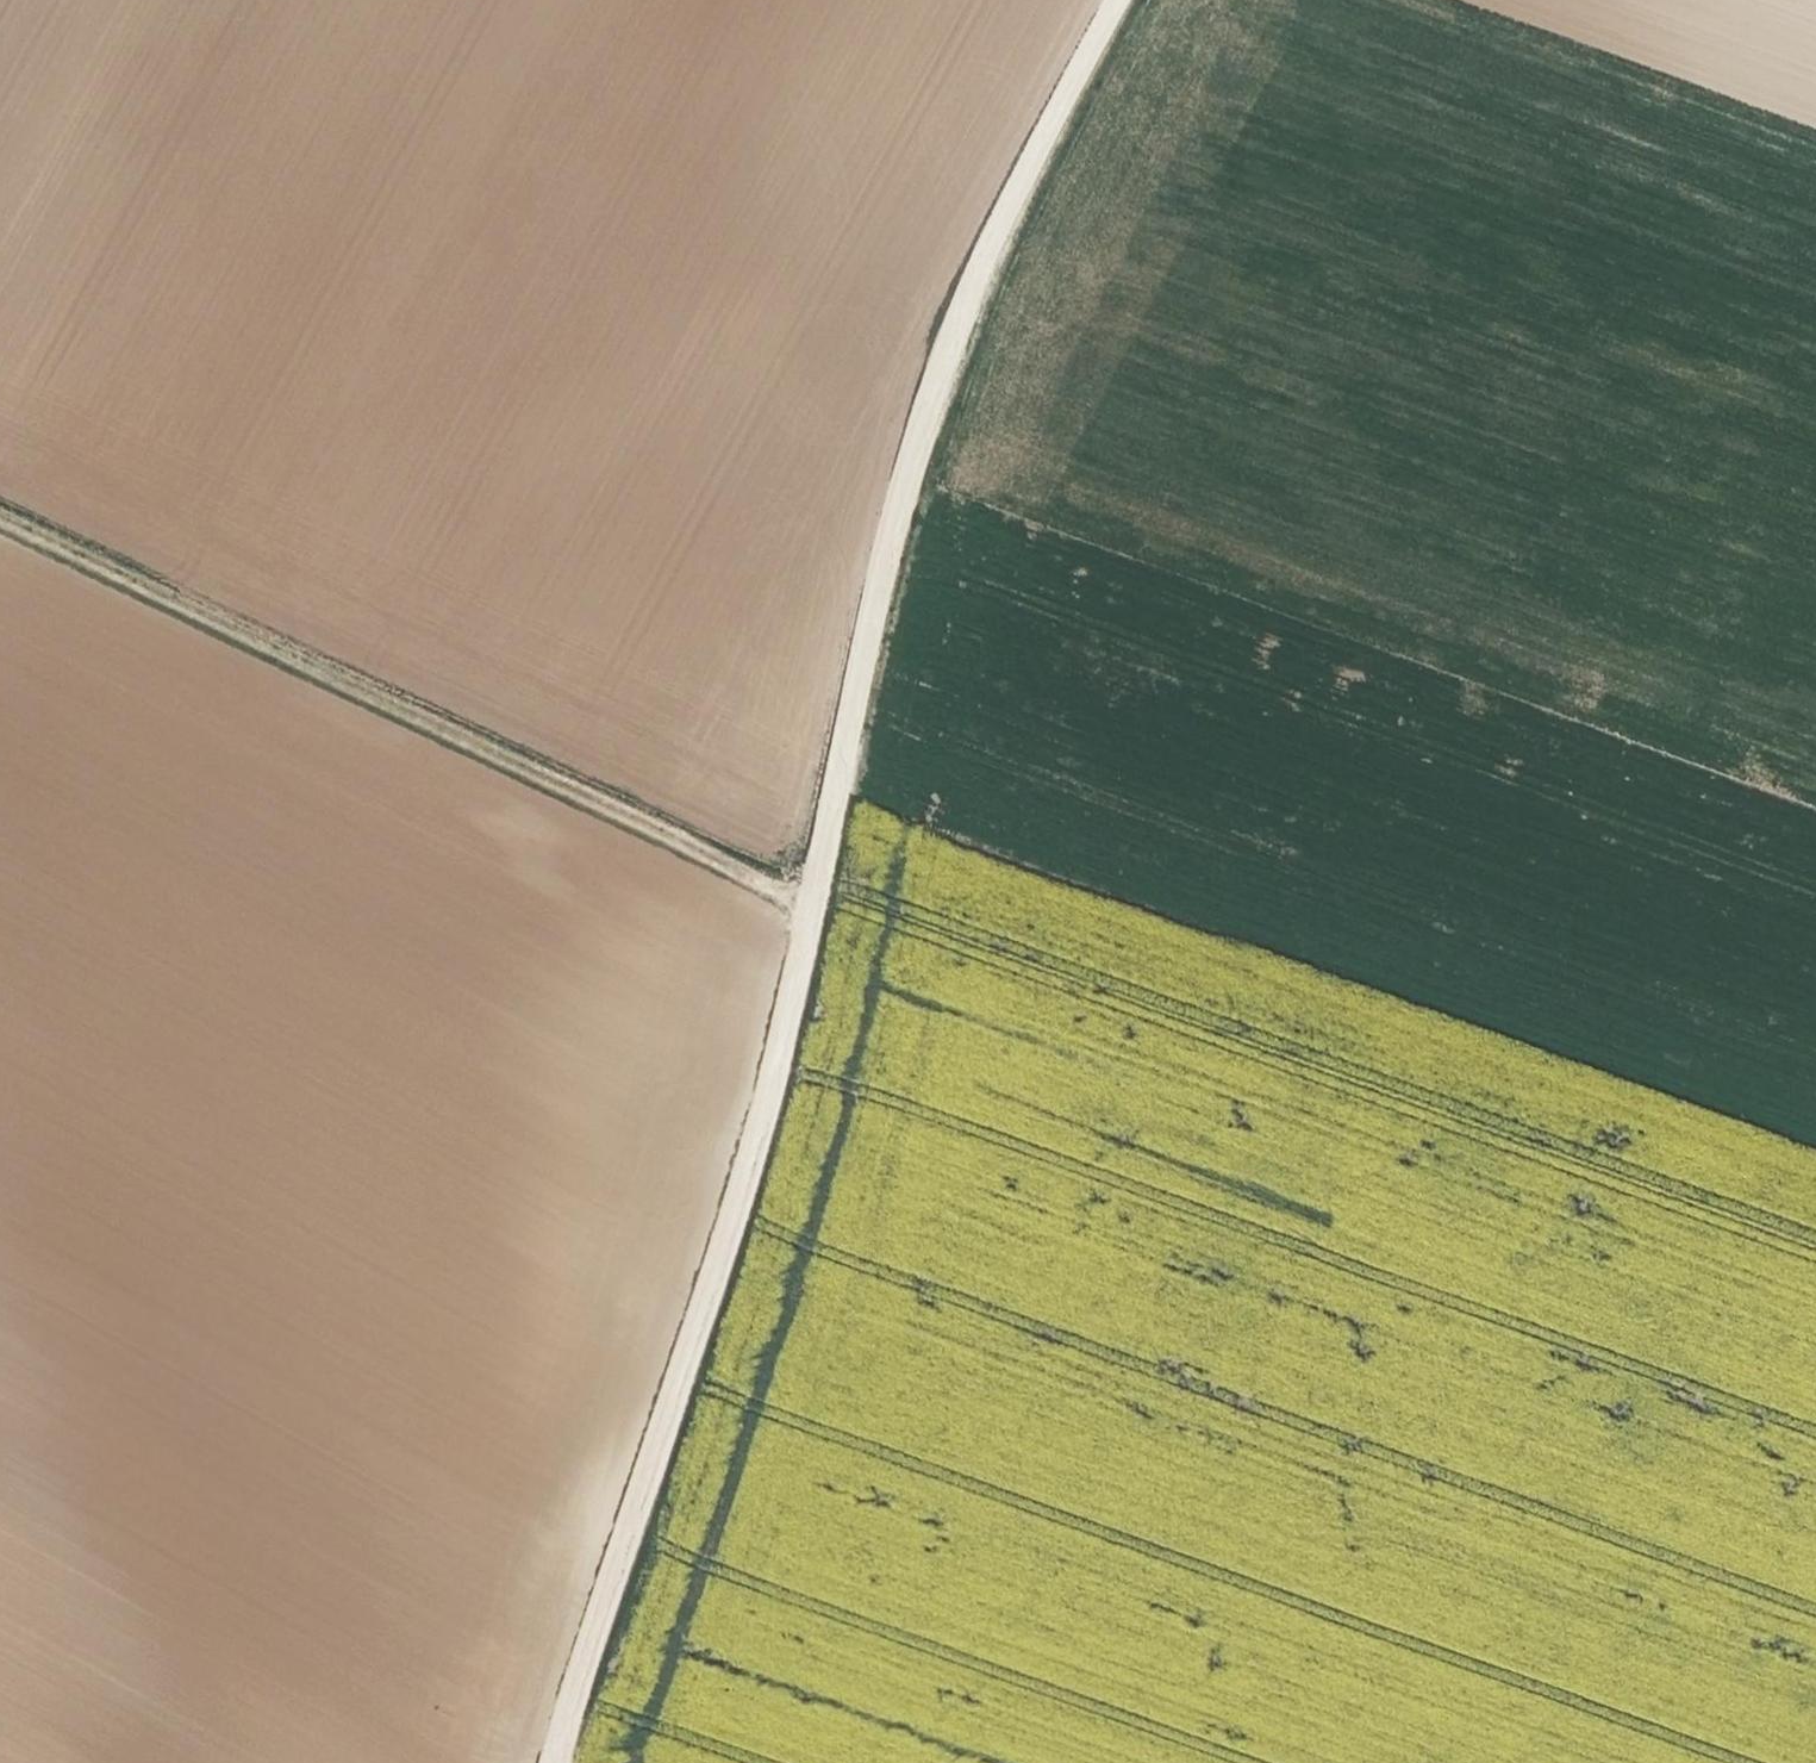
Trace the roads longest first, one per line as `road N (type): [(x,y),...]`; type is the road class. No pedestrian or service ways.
road 1 (track): [(1128,0),(952,340),(753,1165),(556,1762)]
road 2 (track): [(0,522),(815,913)]

